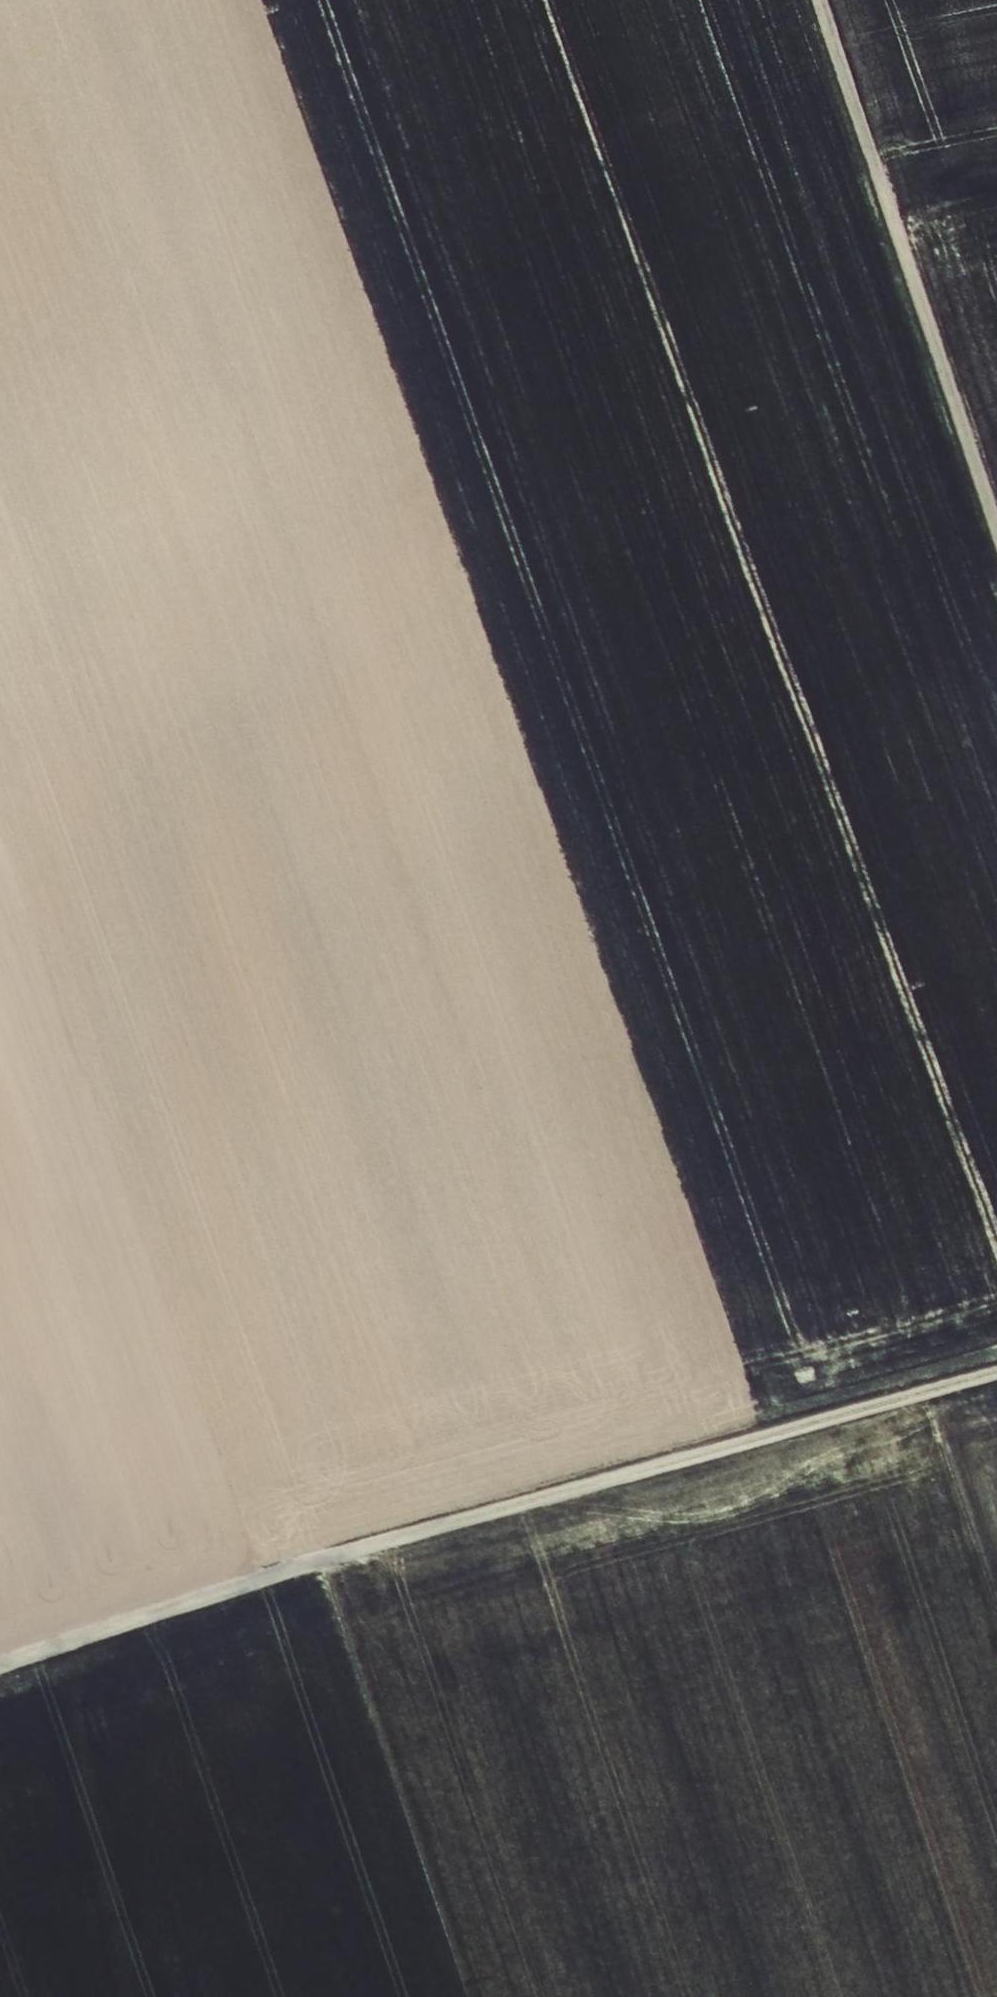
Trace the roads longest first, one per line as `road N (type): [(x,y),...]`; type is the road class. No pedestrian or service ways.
road 1 (track): [(996,1375),(263,1575),(0,1664)]
road 2 (track): [(819,0),(996,534)]

